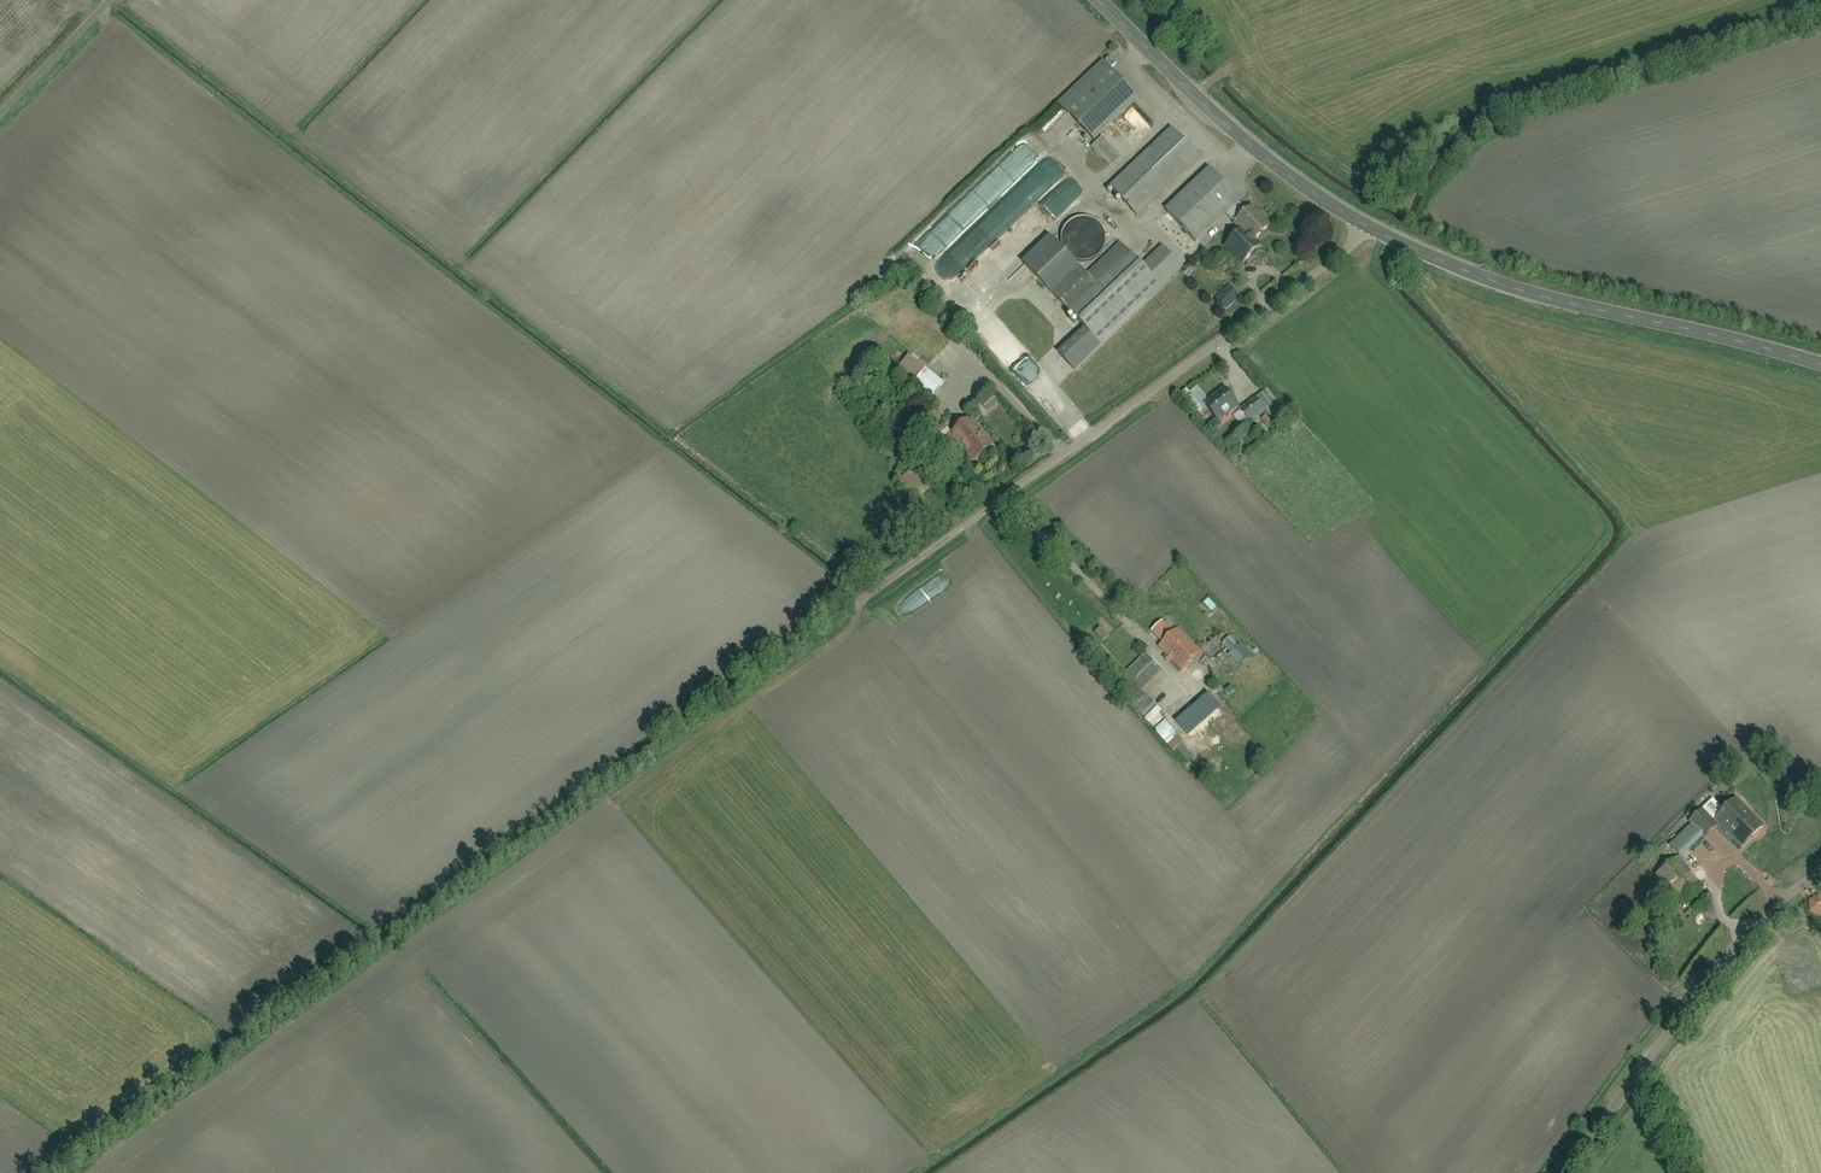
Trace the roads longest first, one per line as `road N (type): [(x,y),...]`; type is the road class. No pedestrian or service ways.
road 1 (tertiary): [(1097,0),(1254,150),(1369,229),(1535,296),(1820,367)]
road 2 (residential): [(1561,1172),(1742,941),(1820,872)]
road 3 (track): [(1144,641),(1012,496)]
road 4 (track): [(1012,496),(868,600)]
road 5 (residential): [(108,0),(0,110)]
road 6 (track): [(1067,455),(973,361)]

